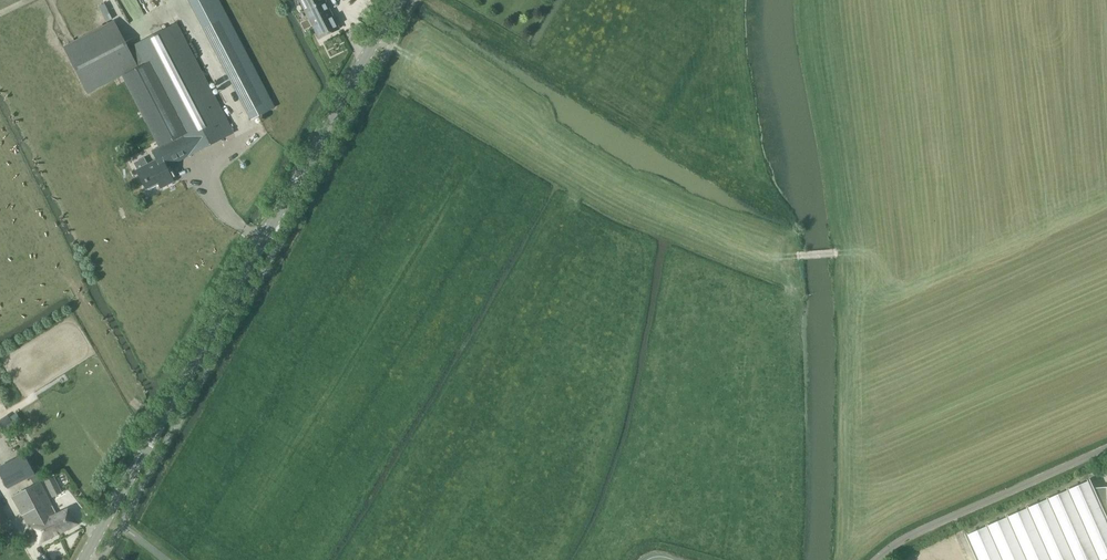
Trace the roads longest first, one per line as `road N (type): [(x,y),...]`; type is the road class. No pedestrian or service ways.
road 1 (tertiary): [(85,559),(396,0)]
road 2 (unclassified): [(876,559),(903,539),(1106,449)]
road 3 (track): [(246,136),(177,9),(129,33),(110,0)]

